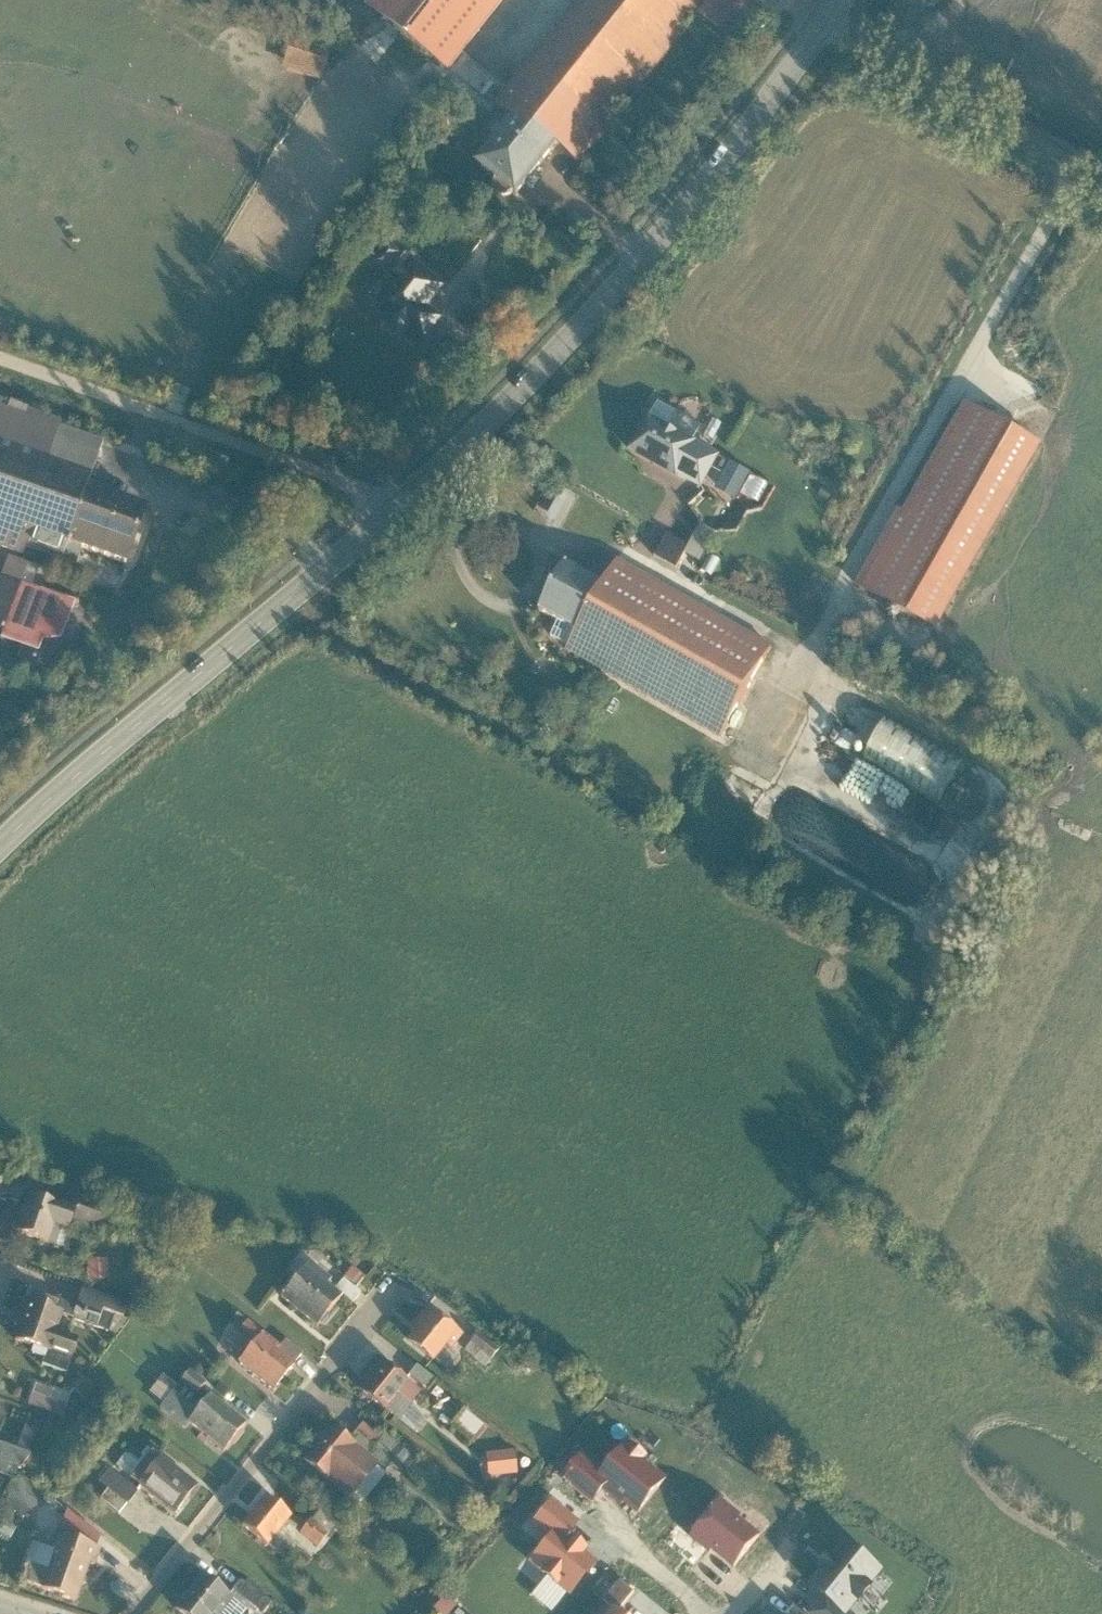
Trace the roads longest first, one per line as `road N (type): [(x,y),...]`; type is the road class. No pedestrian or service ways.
road 1 (secondary): [(845,0),(683,214),(400,506)]
road 2 (secondary): [(400,506),(0,849)]
road 3 (unclassified): [(400,506),(0,362)]
road 4 (residential): [(132,1613),(393,1292)]
road 5 (track): [(1101,174),(831,24)]

